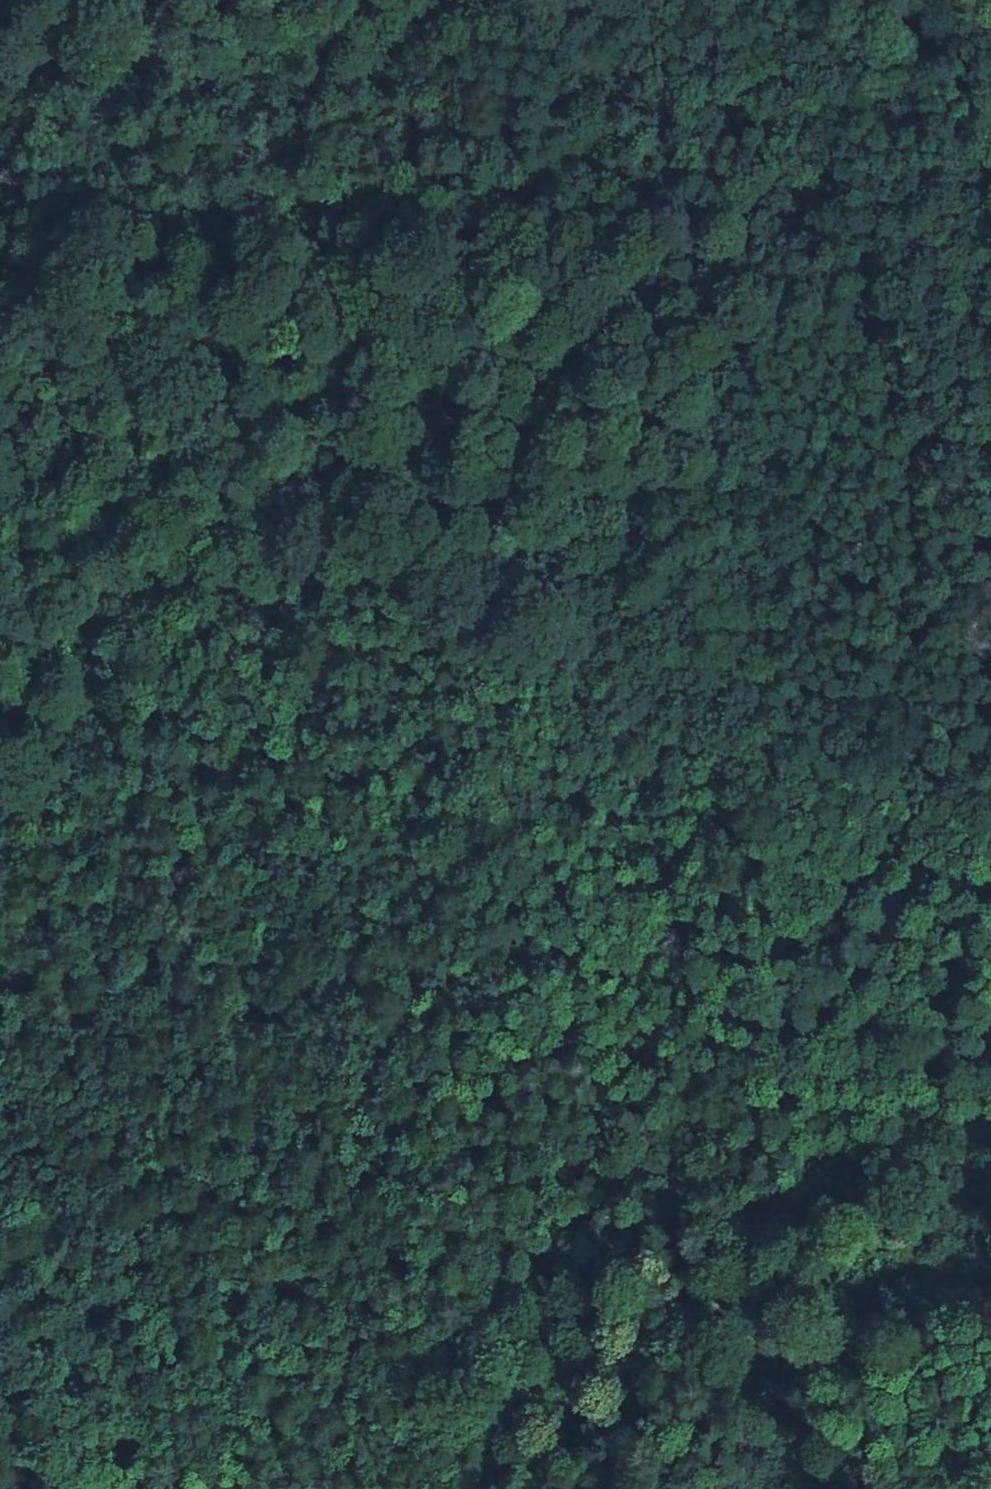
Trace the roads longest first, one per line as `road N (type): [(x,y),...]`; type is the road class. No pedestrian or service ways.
road 1 (track): [(587,0),(841,156),(990,312)]

